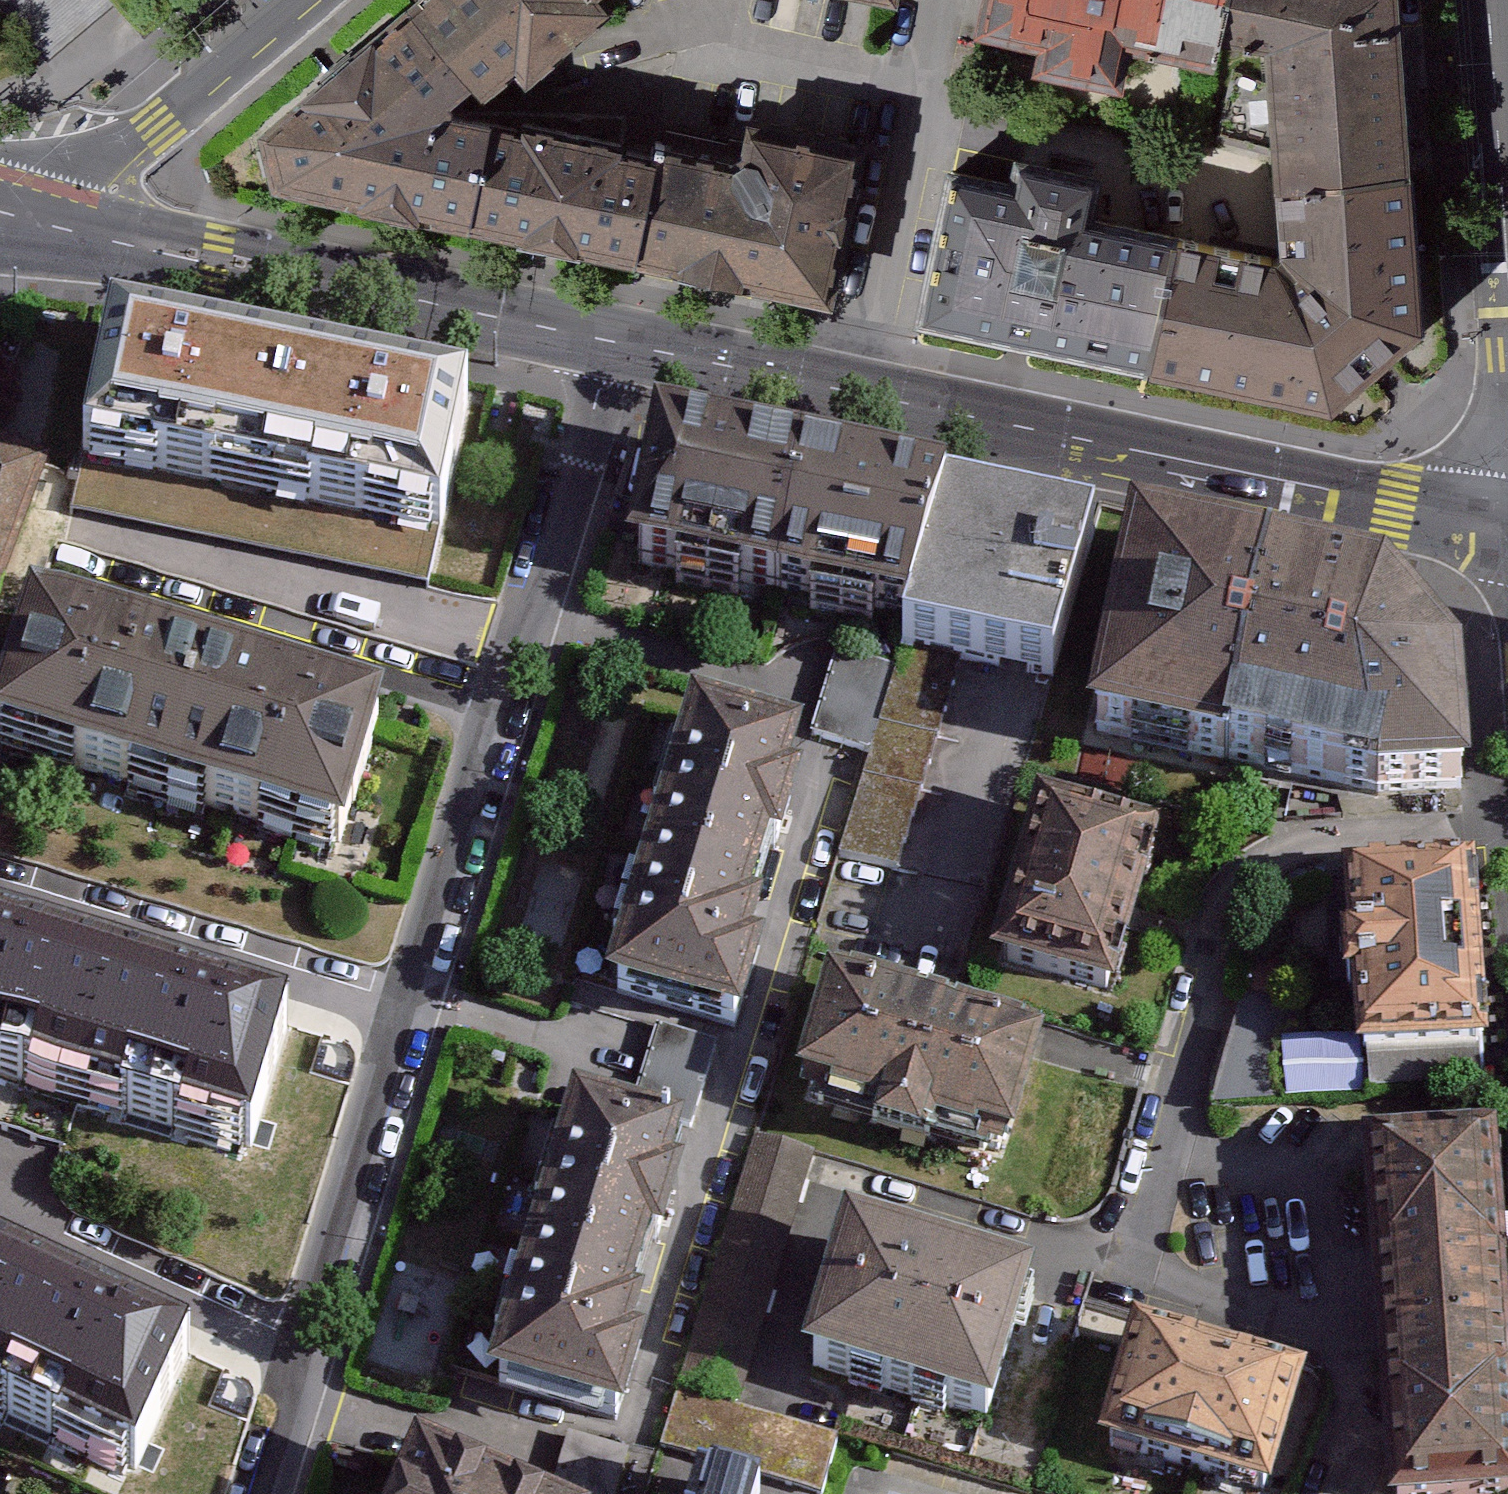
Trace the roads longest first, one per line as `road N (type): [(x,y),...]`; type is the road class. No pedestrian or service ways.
road 1 (residential): [(613,354),(271,1493)]
road 2 (tertiary): [(613,354),(1507,540)]
road 3 (tertiary): [(28,223),(613,354)]
road 4 (tertiary): [(306,0),(28,223)]

